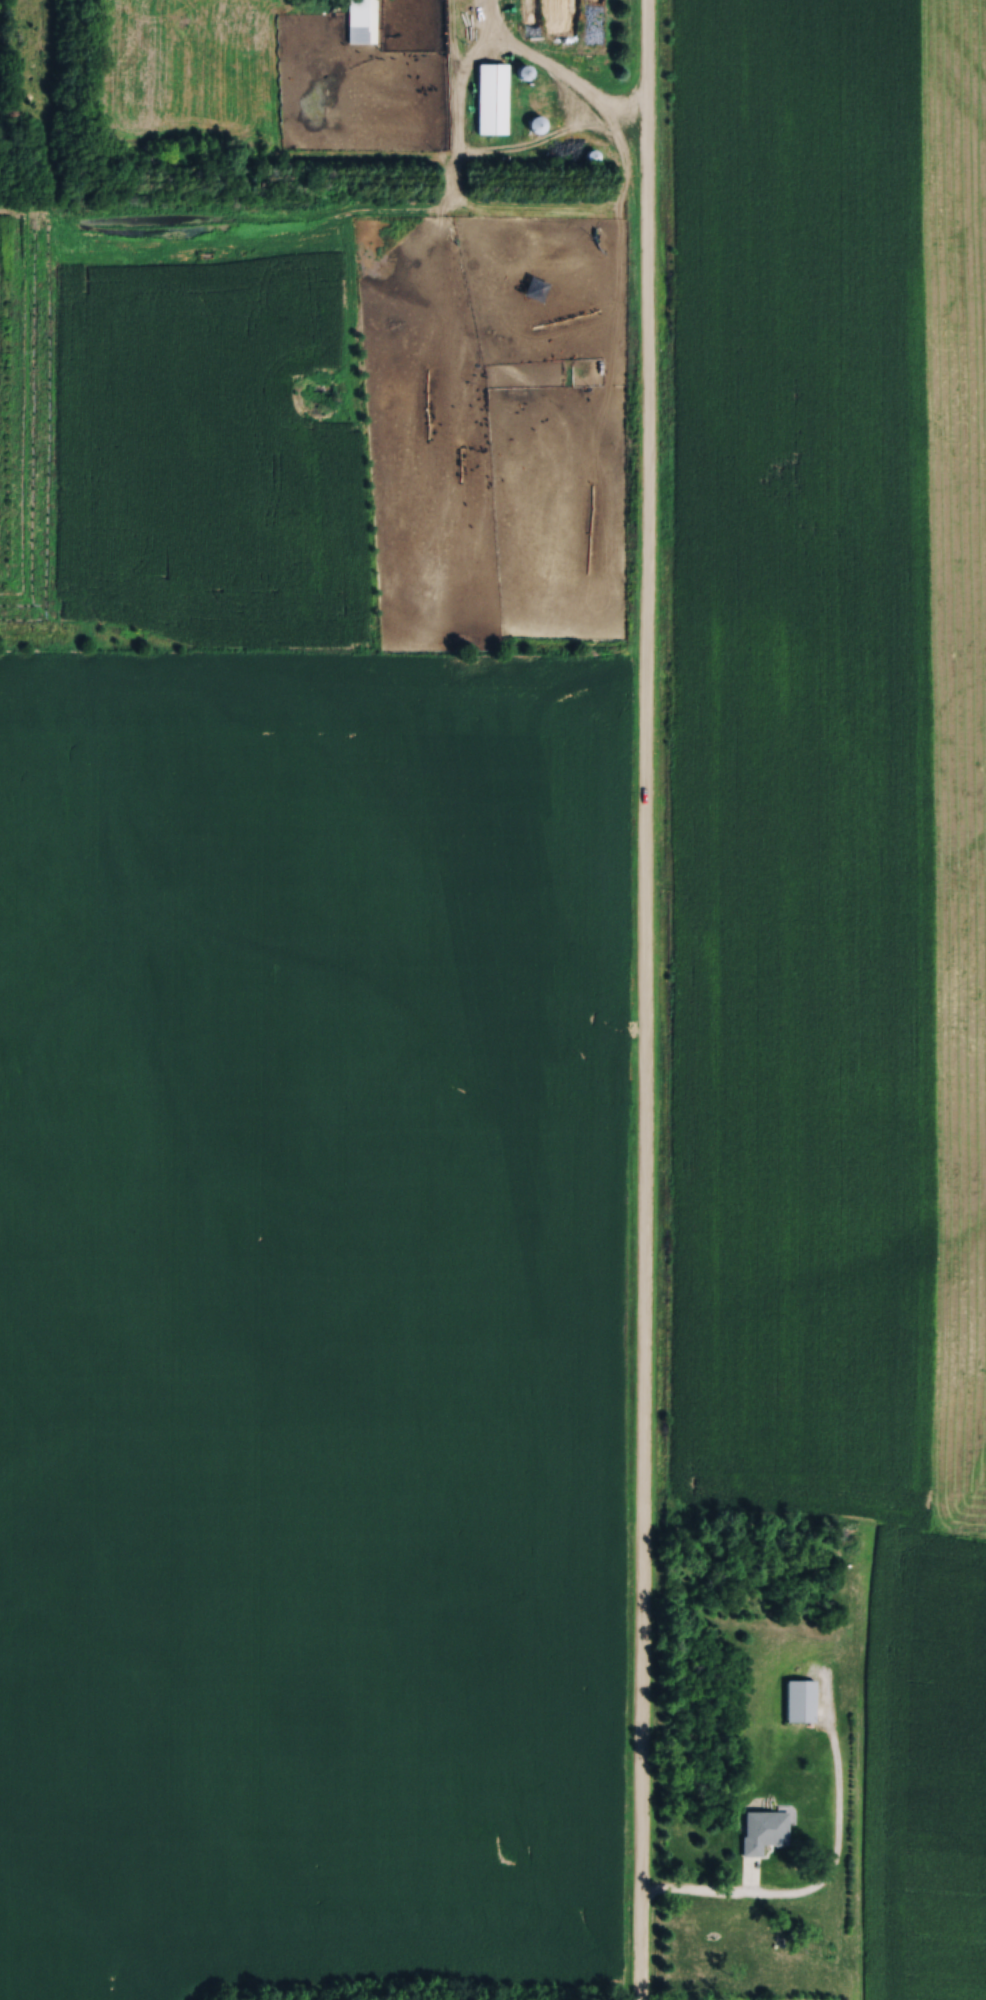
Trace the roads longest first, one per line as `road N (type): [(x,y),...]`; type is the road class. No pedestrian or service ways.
road 1 (residential): [(640,1999),(647,0)]
road 2 (residential): [(492,0),(495,21),(513,43),(568,85),(596,93),(647,88)]

